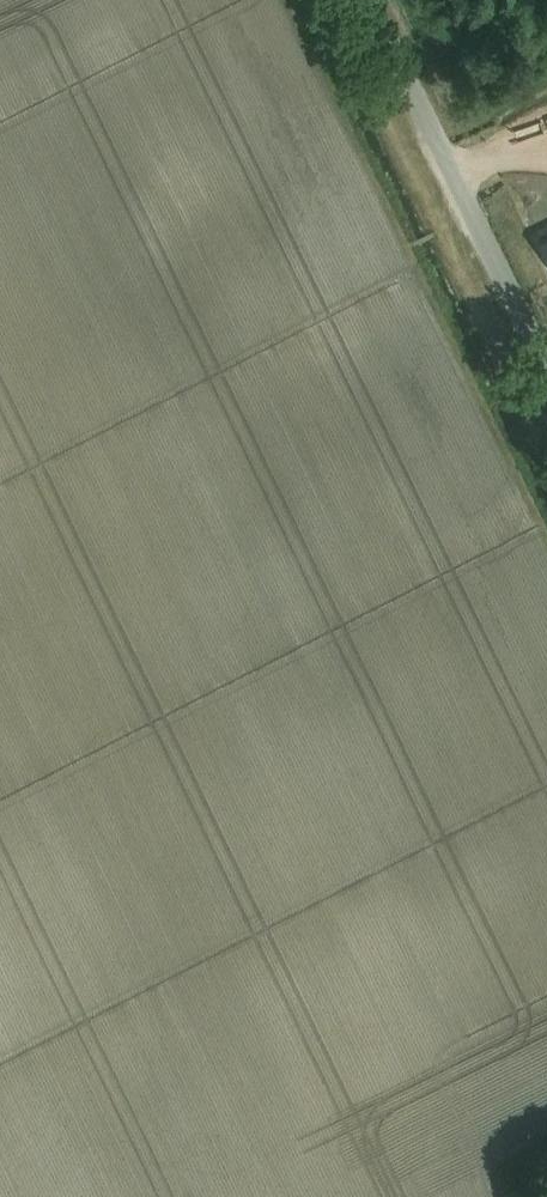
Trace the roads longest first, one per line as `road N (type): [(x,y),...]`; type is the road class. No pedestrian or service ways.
road 1 (unclassified): [(546,373),(365,0)]

